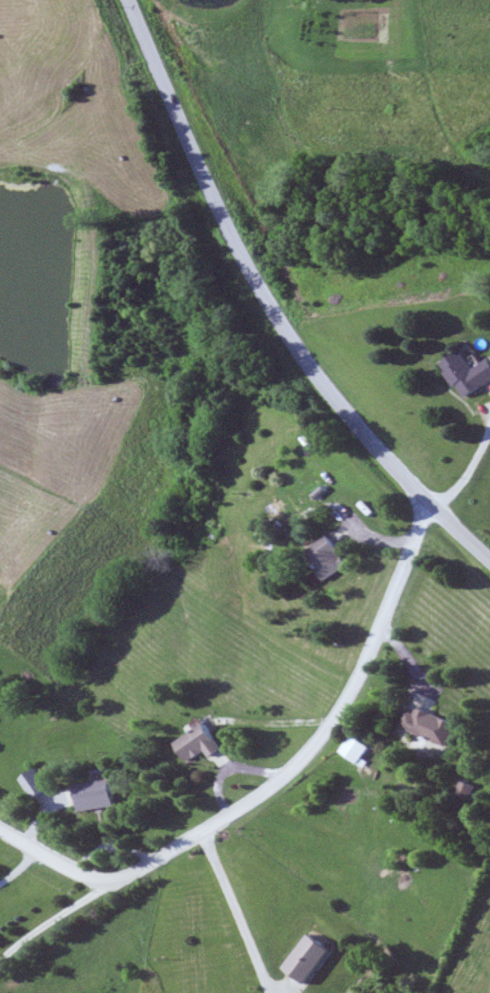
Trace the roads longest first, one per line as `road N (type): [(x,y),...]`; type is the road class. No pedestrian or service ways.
road 1 (secondary): [(489,550),(429,501),(330,391),(231,234),(127,0)]
road 2 (residential): [(429,501),(385,627),(334,724),(248,804),(110,883)]
road 3 (residential): [(110,883),(0,826)]

